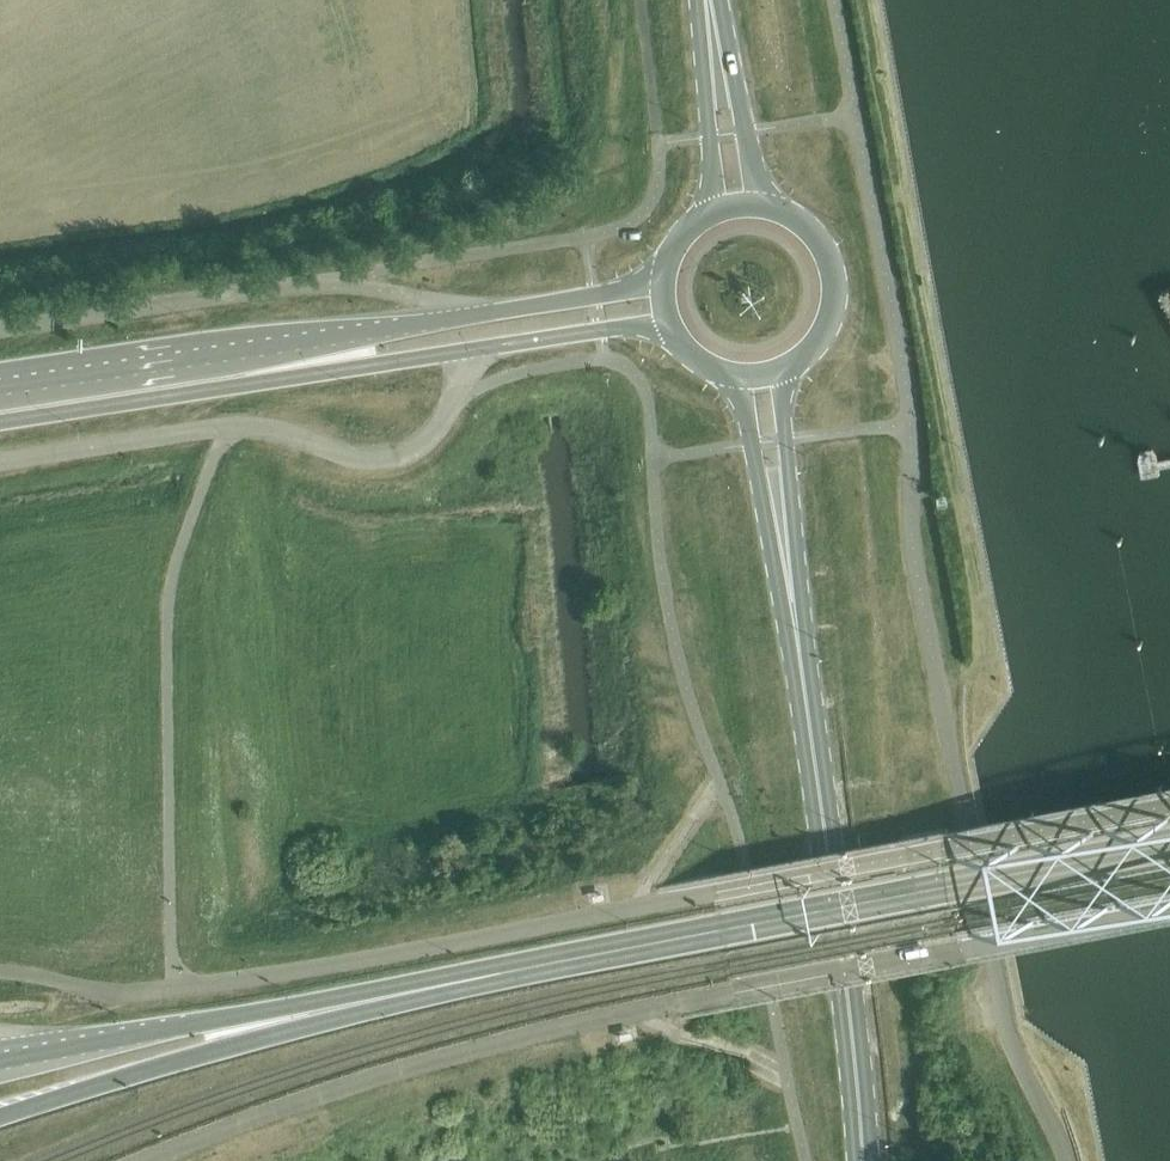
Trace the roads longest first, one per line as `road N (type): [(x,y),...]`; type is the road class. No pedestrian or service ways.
road 1 (unclassified): [(147,1160),(297,1097),(468,1043),(1169,905)]
road 2 (primary): [(395,995),(1169,840)]
road 3 (primary): [(863,1160),(792,603)]
road 4 (primary): [(0,461),(230,427),(266,428),(369,459),(401,456),(432,436),(458,399),(472,349)]
road 5 (primary): [(0,1120),(395,995)]
road 6 (unclassified): [(343,278),(0,333)]
road 7 (primary): [(395,995),(200,1022),(61,1056)]
road 8 (primary): [(477,314),(372,331),(237,376)]
road 9 (primary): [(0,412),(237,376)]
road 10 (primary): [(730,373),(792,603)]
road 11 (primary): [(237,376),(472,349)]
road 12 (primary): [(792,603),(785,367)]
road 13 (primary): [(703,0),(707,215)]
road 14 (primary): [(767,207),(712,0)]
road 15 (primary): [(785,367),(826,326),(833,282),(806,227),(767,207)]
road 16 (primary): [(472,349),(600,329),(673,332)]
road 17 (primary): [(663,278),(477,314)]
road 18 (primary): [(477,314),(343,278)]

